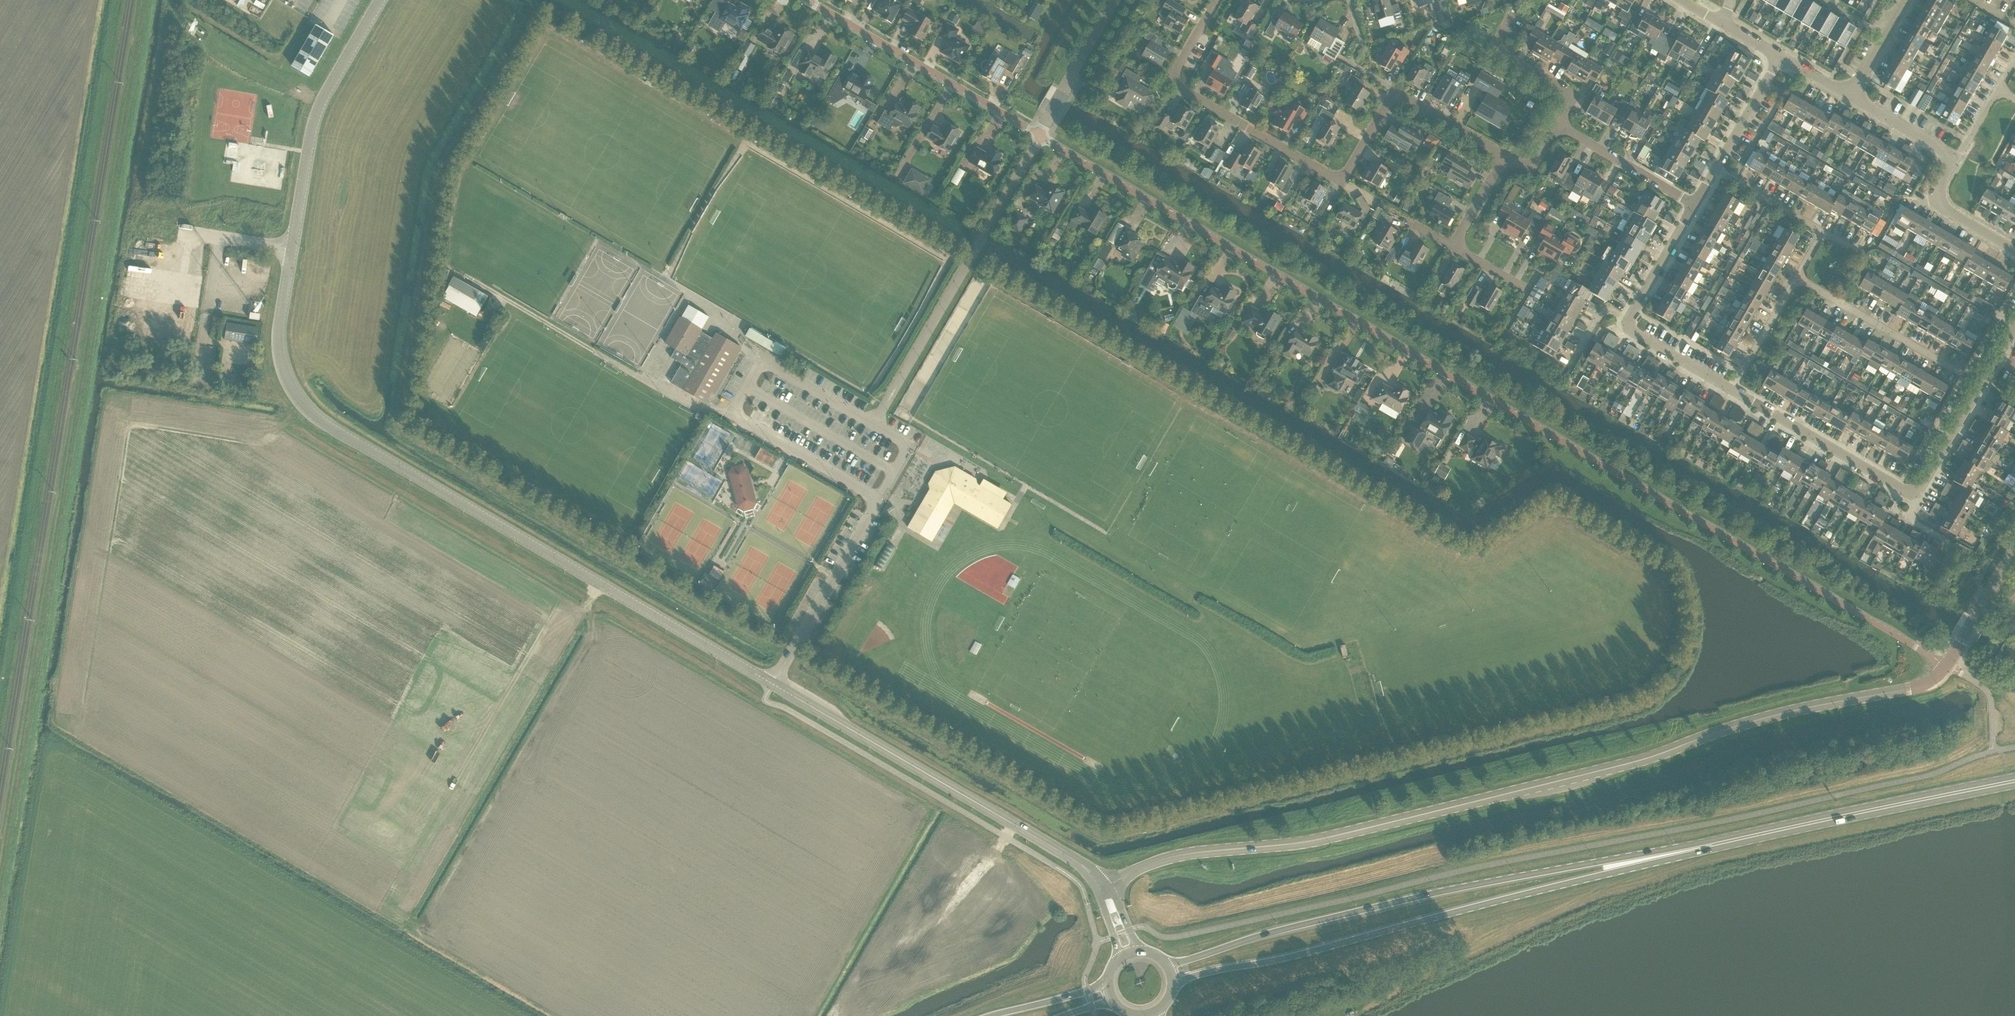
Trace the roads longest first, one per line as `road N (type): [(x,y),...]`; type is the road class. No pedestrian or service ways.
road 1 (unclassified): [(1104,888),(1077,861),(320,420),(294,390),(281,352),(293,248)]
road 2 (residential): [(1948,665),(1040,135)]
road 3 (tertiary): [(1104,888),(1173,858),(1329,838),(1646,760),(1746,723),(1923,686),(1948,665)]
road 4 (primary): [(1675,852),(1441,892),(1167,965)]
road 5 (primary): [(1172,982),(1675,852)]
road 6 (residential): [(1505,155),(1396,92),(1343,181),(1172,72),(1215,0)]
road 7 (unclassified): [(880,500),(912,446),(762,360),(733,414),(869,493)]
road 8 (primary): [(1675,852),(2014,781)]
road 9 (residential): [(1040,135),(810,0)]
road 10 (unclassified): [(293,248),(324,97),(381,0)]
road 11 (residential): [(1980,385),(1798,276)]
road 12 (residential): [(1907,492),(1732,391)]
road 13 (unclassified): [(795,646),(880,500)]
road 14 (residential): [(1558,125),(1576,95),(1494,47),(1513,14)]
road 15 (residential): [(1695,205),(1558,125)]
road 16 (unclassified): [(1040,135),(1116,0)]
road 17 (residential): [(2014,252),(1941,210),(1940,194),(1958,161)]
road 18 (residential): [(1628,321),(1695,205)]
road 19 (unclassified): [(1907,492),(1921,488),(1980,385)]
road 20 (residential): [(1732,391),(1798,276)]
road 21 (residential): [(1716,169),(1782,57)]
road 22 (residential): [(1732,391),(1630,330),(1628,321)]
road 23 (residential): [(1823,232),(1716,169)]
road 24 (unclassified): [(1958,161),(1853,98)]
road 25 (primary): [(1109,983),(993,1015)]

